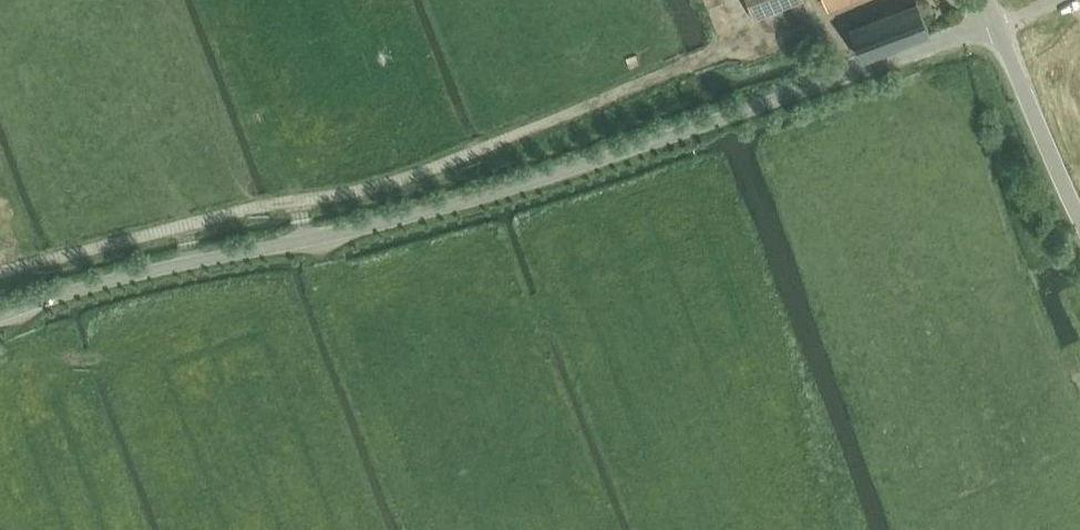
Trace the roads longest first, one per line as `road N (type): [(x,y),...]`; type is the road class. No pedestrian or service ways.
road 1 (unclassified): [(0,317),(148,272),(493,194),(997,26)]
road 2 (track): [(0,273),(422,174),(711,55)]
road 3 (unclassified): [(1079,220),(997,26)]

